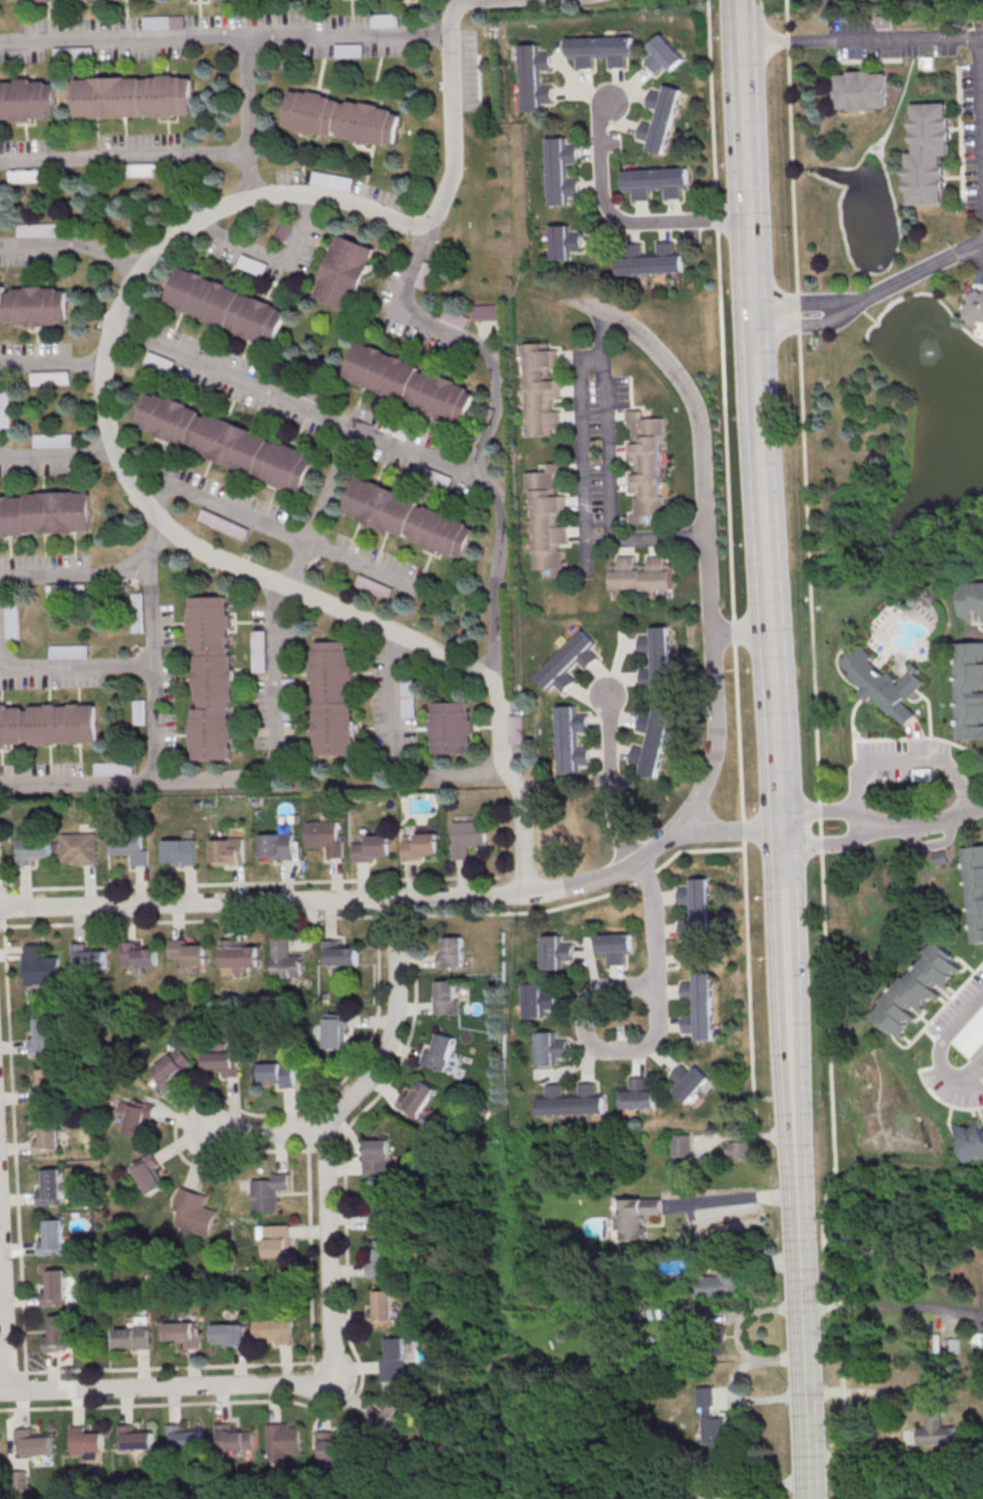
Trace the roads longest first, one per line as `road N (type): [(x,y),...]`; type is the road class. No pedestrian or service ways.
road 1 (residential): [(455,0),(457,158),(442,212),(413,225),(337,198),(290,194),(248,198),(199,219),(135,274),(101,367),(118,456),(174,535),(487,675)]
road 2 (secondary): [(779,830),(740,43)]
road 3 (residential): [(0,912),(520,897),(633,864),(677,832)]
road 4 (residential): [(502,771),(499,697),(487,675),(502,501),(472,470),(493,357),(399,301),(422,225)]
road 5 (residential): [(677,832),(711,771),(716,738),(704,431),(689,382),(661,352),(632,325),(573,299)]
road 6 (residential): [(517,0),(466,4),(422,36),(0,46)]
road 7 (secondary): [(806,1498),(787,1034)]
road 8 (residential): [(109,329),(455,471),(472,470)]
road 9 (residential): [(0,1392),(297,1386),(332,1372)]
road 10 (residential): [(600,312),(603,529),(637,542),(707,539)]
road 11 (residential): [(0,789),(273,780)]
road 12 (residential): [(747,219),(630,224),(607,215),(598,193),(609,105)]
road 13 (residential): [(325,1120),(332,1372)]
road 14 (residential): [(393,899),(394,1028),(363,1085),(325,1120)]
road 15 (residential): [(740,43),(982,36)]
road 16 (residential): [(594,991),(656,987),(657,1034),(649,1046),(593,1047),(584,1008),(594,991)]
road 17 (secondary): [(787,1034),(779,830)]
road 18 (residential): [(273,780),(269,578)]
road 19 (residential): [(9,1392),(0,1215)]
road 20 (residential): [(633,864),(608,808),(604,697)]
road 21 (residential): [(290,587),(355,430)]
road 22 (residential): [(242,38),(248,198)]
road 23 (residential): [(840,312),(982,243)]
road 24 (residential): [(982,995),(948,1035),(939,1060),(948,1077),(982,1081)]
road 25 (residential): [(520,897),(519,798),(502,771)]
road 26 (residential): [(633,864),(651,897),(656,987)]
road 27 (residential): [(861,826),(912,828),(982,807)]

